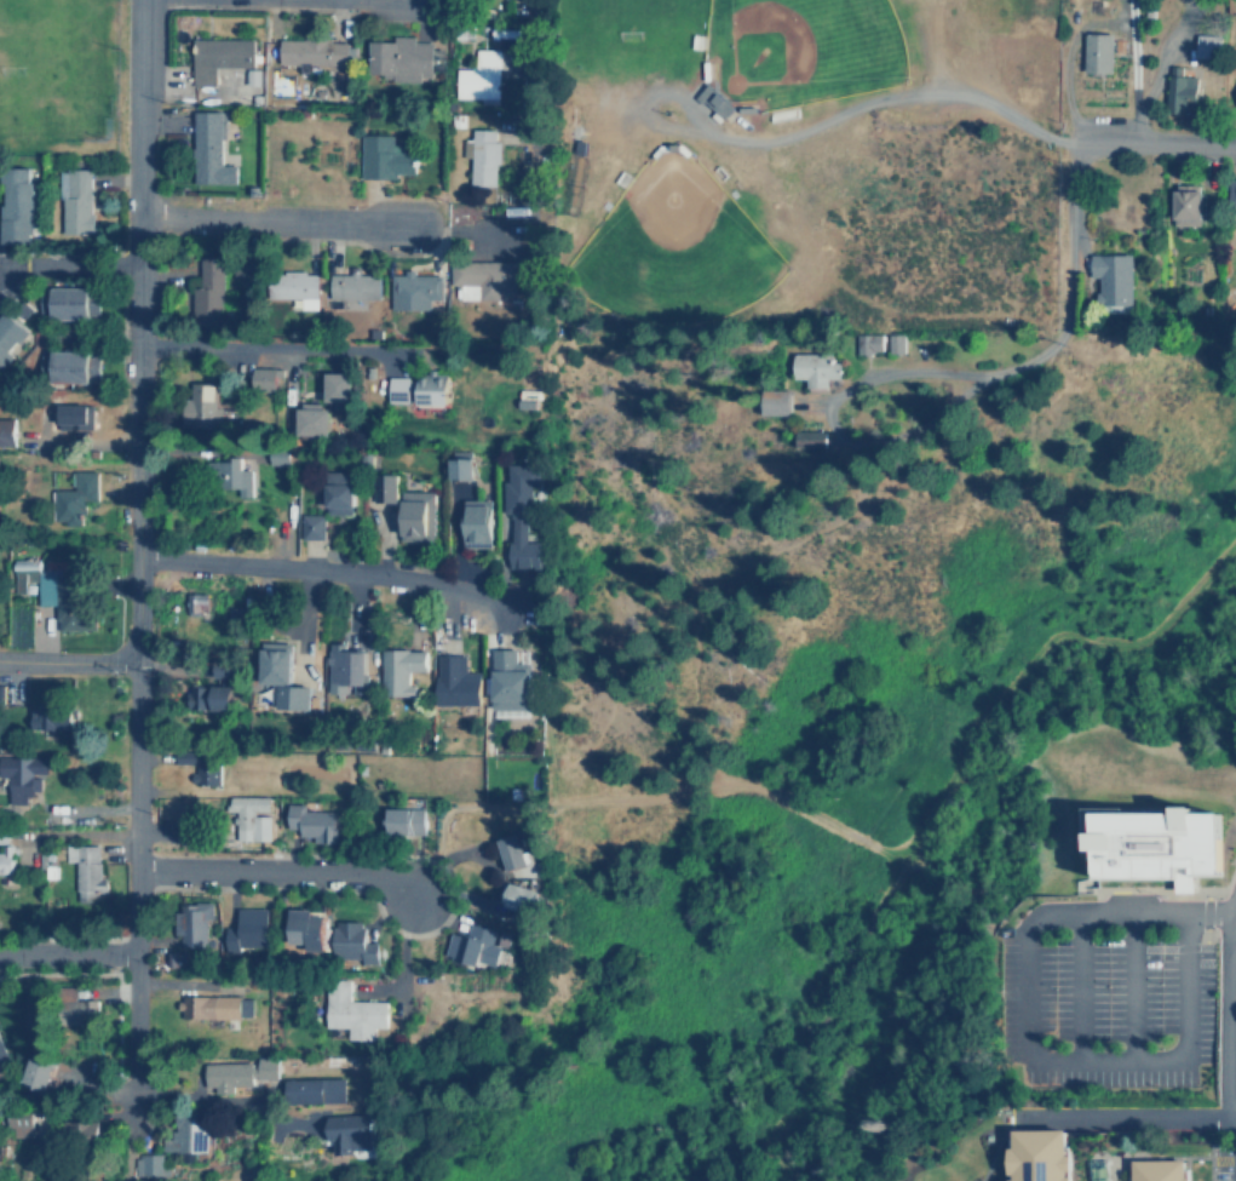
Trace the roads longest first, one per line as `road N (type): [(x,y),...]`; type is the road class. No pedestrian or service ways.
road 1 (residential): [(138,664),(141,0)]
road 2 (residential): [(130,1108),(138,664)]
road 3 (residential): [(468,580),(138,558)]
road 4 (residential): [(139,871),(383,875),(412,895)]
road 5 (residential): [(403,227),(139,216)]
road 6 (residential): [(1225,1118),(1225,934),(1235,890)]
road 7 (residential): [(1021,1117),(1235,1119)]
road 8 (residential): [(545,178),(546,0)]
road 9 (residential): [(1067,144),(1235,146)]
road 10 (residential): [(0,659),(138,664)]
road 11 (residential): [(0,959),(130,958)]

